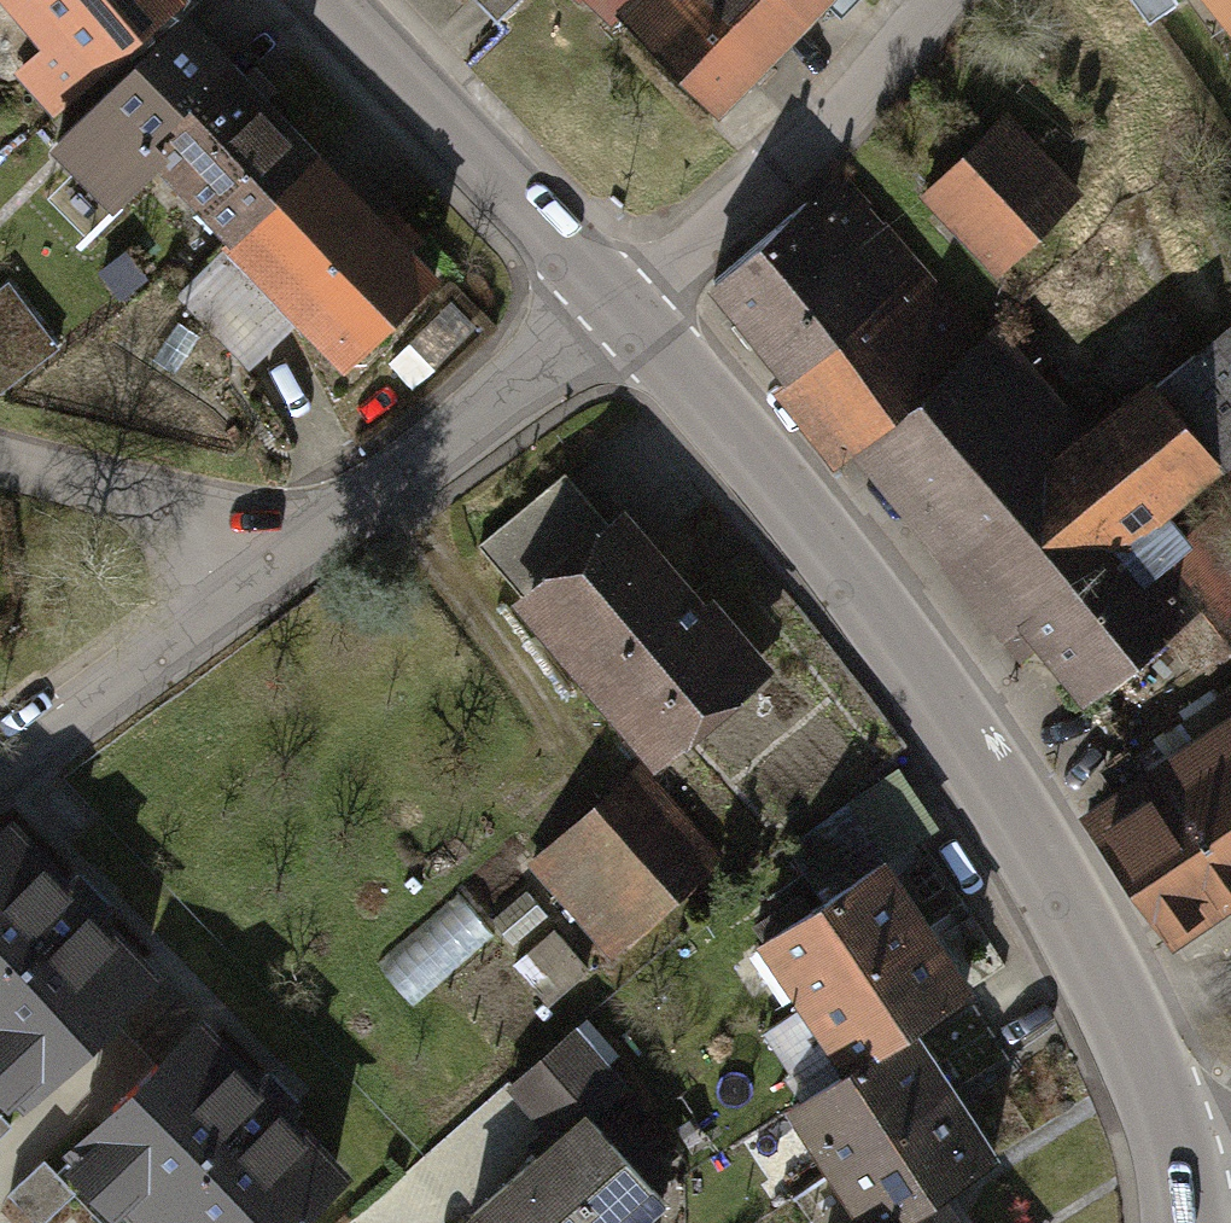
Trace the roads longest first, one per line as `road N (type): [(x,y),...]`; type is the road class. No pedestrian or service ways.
road 1 (secondary): [(607,288),(978,765),(1122,1021),(1185,1189)]
road 2 (residential): [(906,0),(607,288)]
road 3 (residential): [(0,785),(313,528)]
road 4 (secondary): [(337,0),(607,288)]
road 5 (residential): [(313,528),(607,288)]
road 6 (residential): [(313,528),(152,498),(0,452)]

